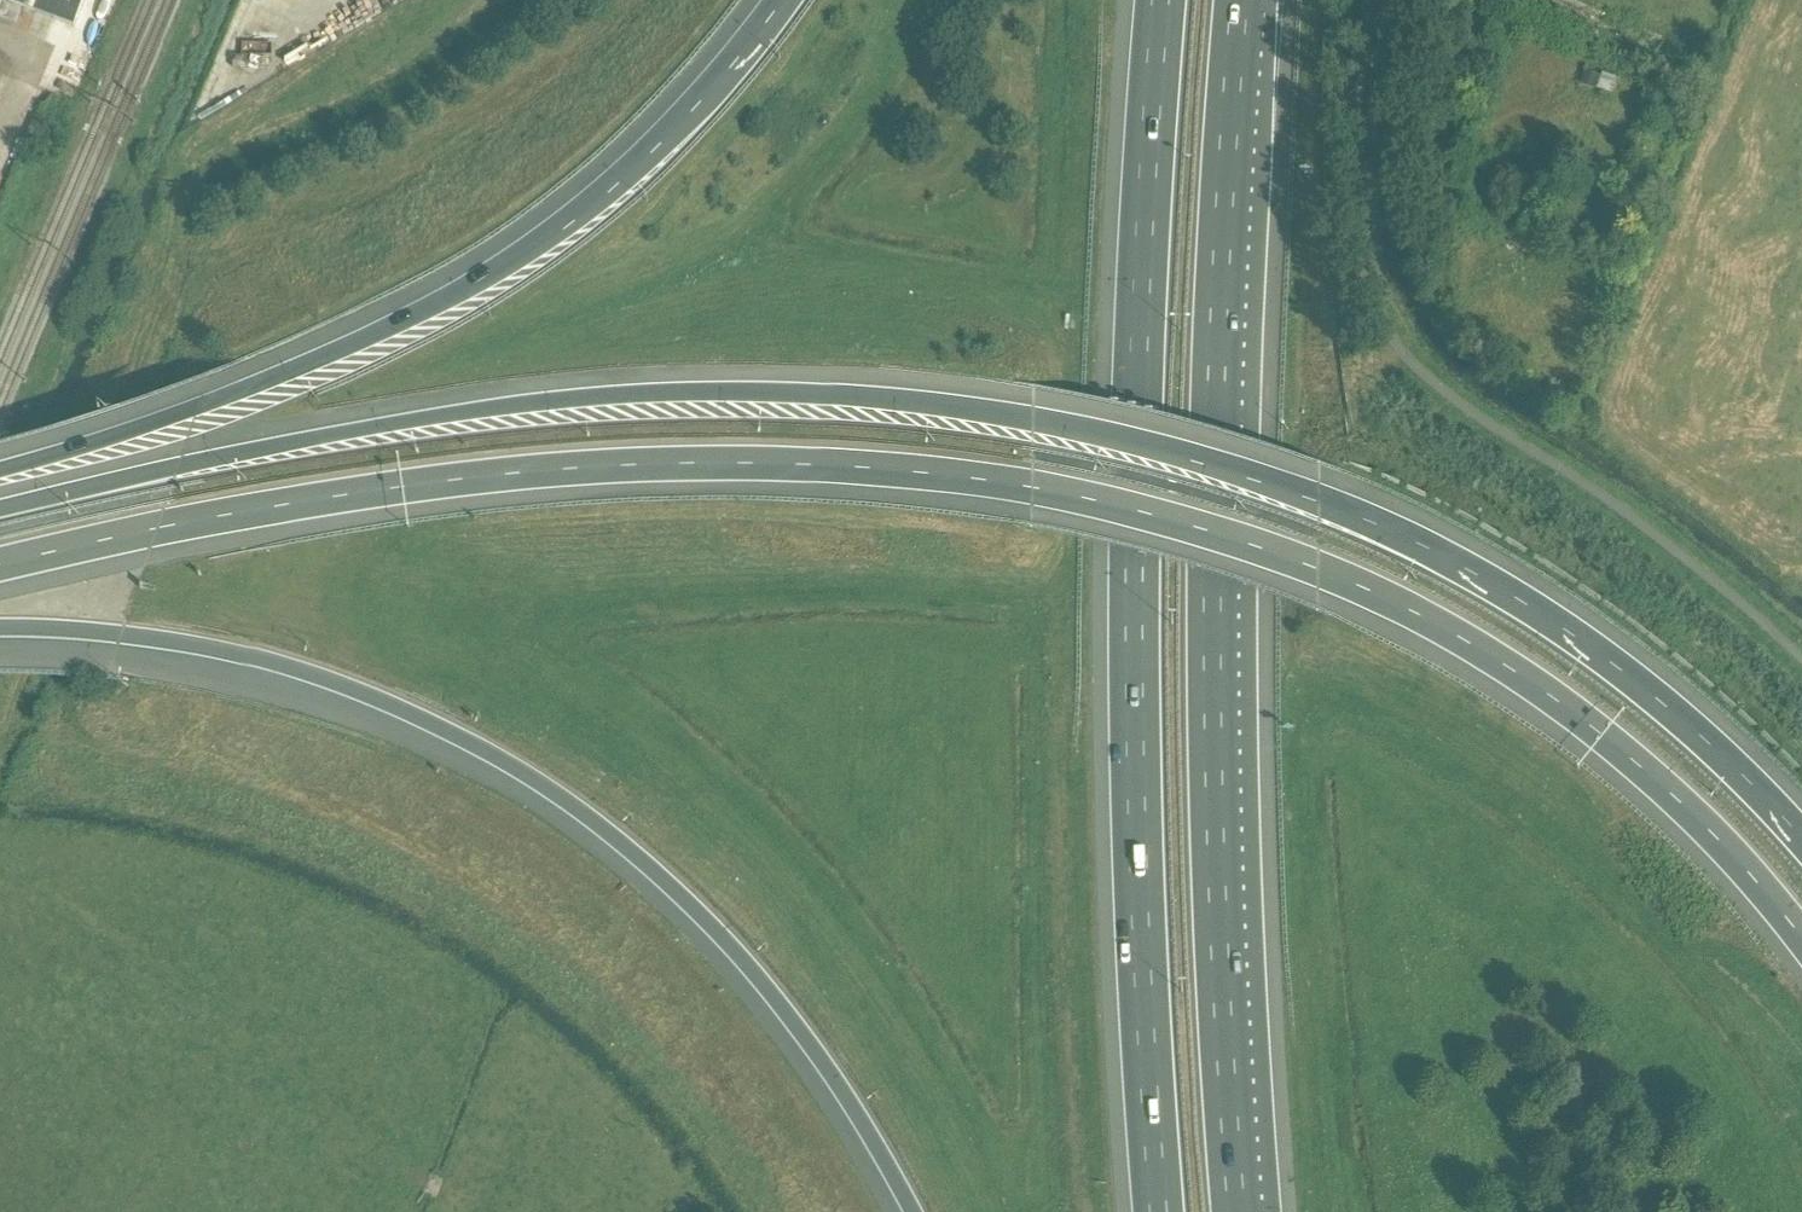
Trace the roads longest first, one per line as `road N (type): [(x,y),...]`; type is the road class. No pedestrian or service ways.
road 1 (motorway): [(0,566),(283,505),(635,465),(809,465),(1093,500),(1315,568),(1460,638),(1601,734),(1695,817),(1801,940)]
road 2 (motorway): [(1801,838),(1750,780),(1646,691),(1523,605),(1240,469),(1030,420),(887,397),(636,394),(378,426),(0,508)]
road 3 (motorway): [(1235,1211),(1212,730),(1215,398),(1238,0)]
road 4 (motorway): [(1161,0),(1135,698),(1160,1211)]
road 5 (motorway): [(0,627),(122,633),(311,672),(431,722),(544,781),(657,872),(729,944),(802,1030),(911,1211)]
road 6 (motorway): [(765,0),(711,76),(618,169),(455,287),(333,351),(200,405),(0,470)]

